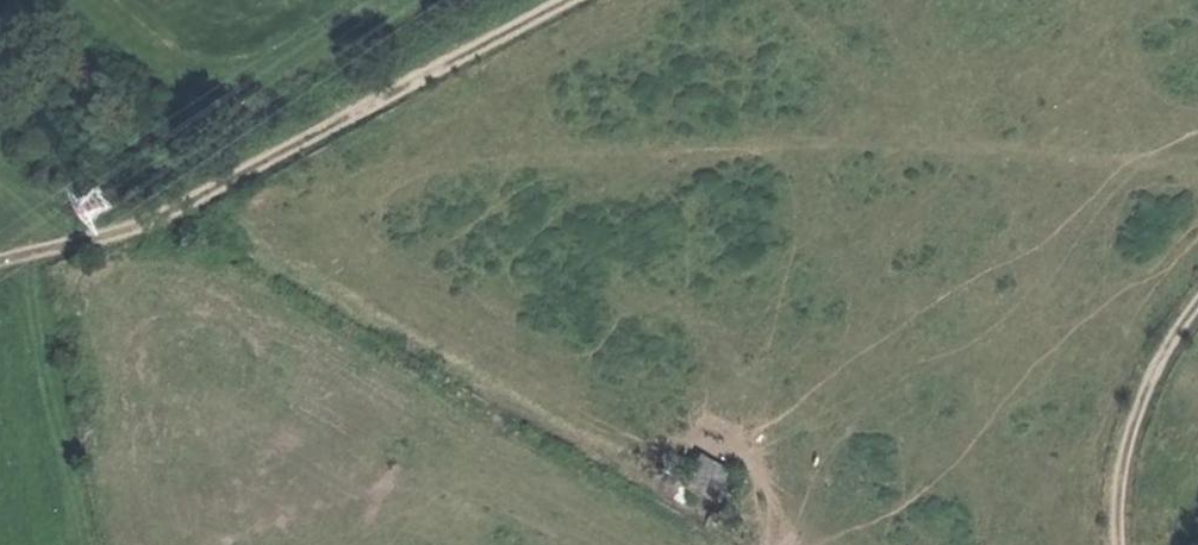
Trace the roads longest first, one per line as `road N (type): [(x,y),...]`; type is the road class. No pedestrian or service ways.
road 1 (track): [(0,264),(126,236),(575,0)]
road 2 (track): [(1138,544),(1133,457),(1171,342),(1197,312)]

